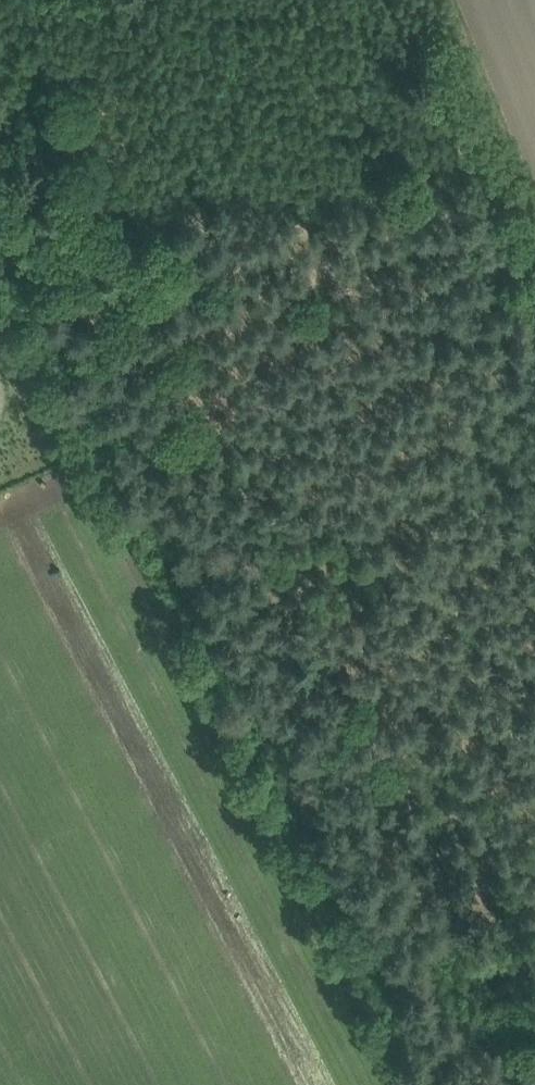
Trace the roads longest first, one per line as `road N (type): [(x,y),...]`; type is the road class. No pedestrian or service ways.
road 1 (track): [(534,314),(392,0)]
road 2 (track): [(384,1041),(534,1031)]

